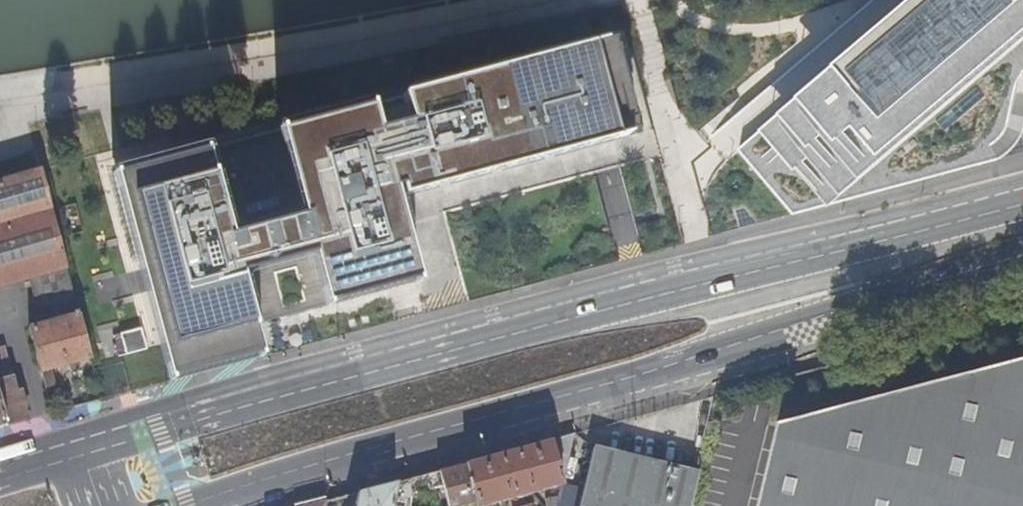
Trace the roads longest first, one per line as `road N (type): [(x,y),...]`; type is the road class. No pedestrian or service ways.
road 1 (primary): [(1022,200),(642,294),(84,453)]
road 2 (primary): [(190,505),(316,463),(649,375),(1022,254)]

